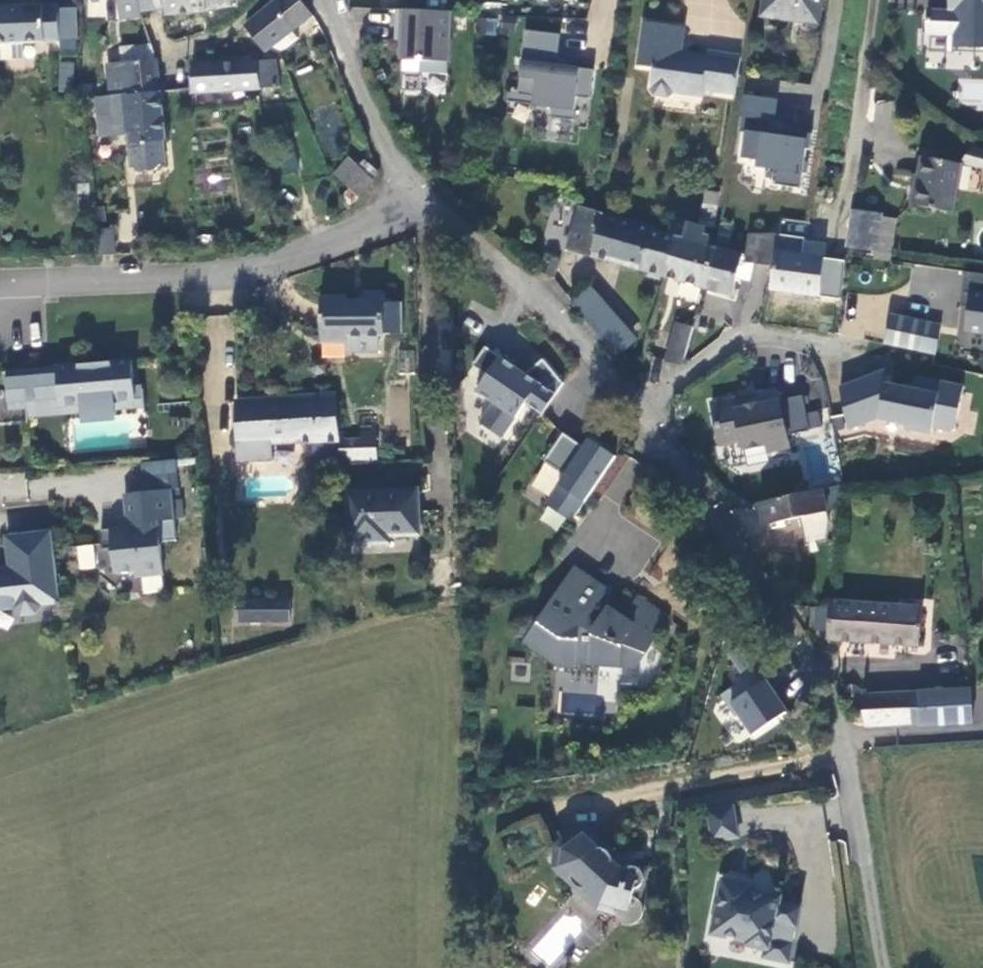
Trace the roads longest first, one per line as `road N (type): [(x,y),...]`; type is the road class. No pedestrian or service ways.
road 1 (unclassified): [(424,198),(301,258),(0,290)]
road 2 (unclassified): [(635,410),(738,551),(786,633),(837,762)]
road 3 (unclassified): [(424,198),(519,282),(635,410)]
road 4 (unclassified): [(324,0),(392,157),(424,198)]
road 5 (track): [(882,967),(837,762)]
road 6 (residential): [(822,339),(737,340),(635,410)]
road 7 (residential): [(848,159),(873,0)]

